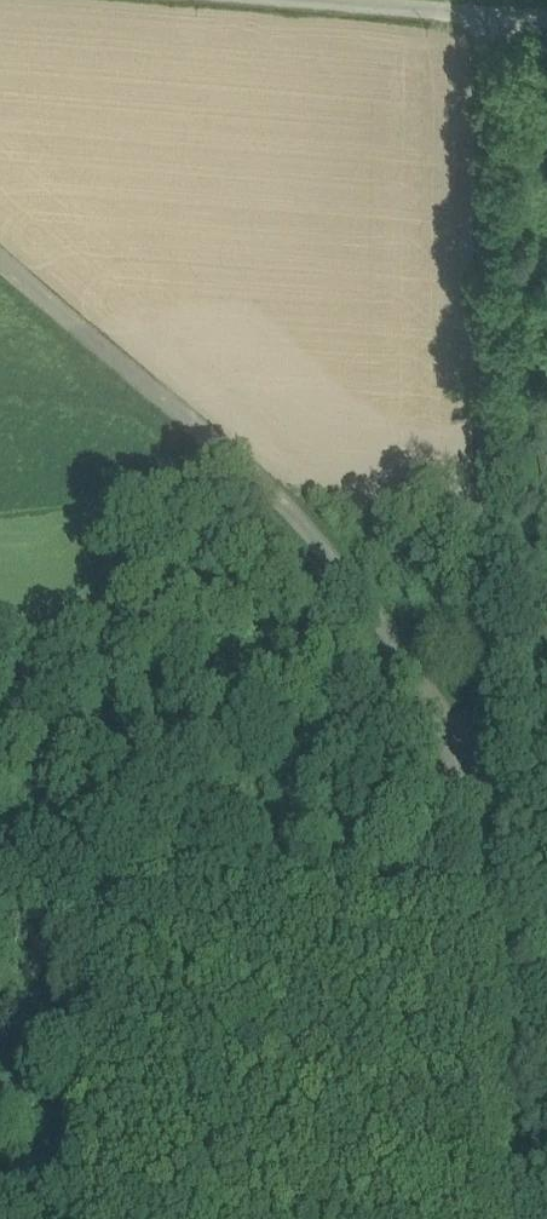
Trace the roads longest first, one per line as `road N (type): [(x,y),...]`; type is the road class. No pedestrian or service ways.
road 1 (unclassified): [(0,259),(299,508),(429,700),(478,862),(478,1218)]
road 2 (track): [(485,18),(478,862)]
road 3 (unclassified): [(289,0),(546,23)]

